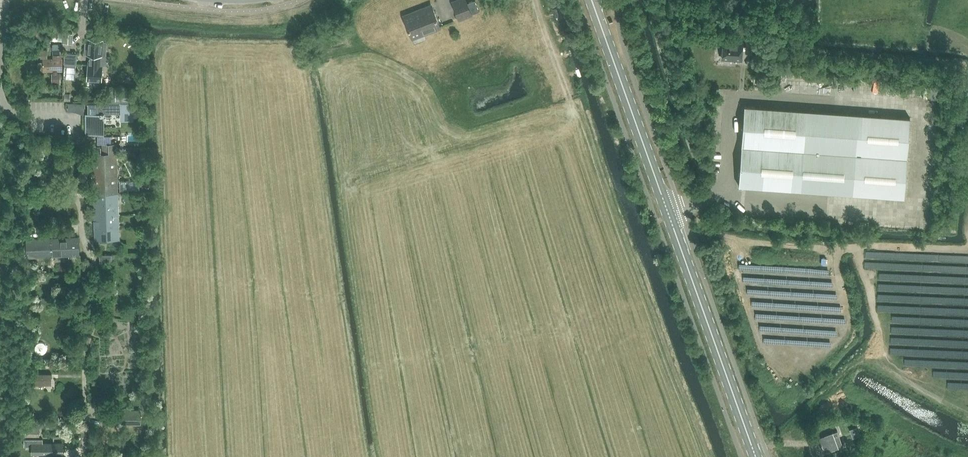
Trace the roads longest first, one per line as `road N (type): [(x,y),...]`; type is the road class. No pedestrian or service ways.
road 1 (secondary): [(756,456),(592,0)]
road 2 (track): [(88,415),(87,348),(104,279),(84,245),(62,162),(72,116)]

